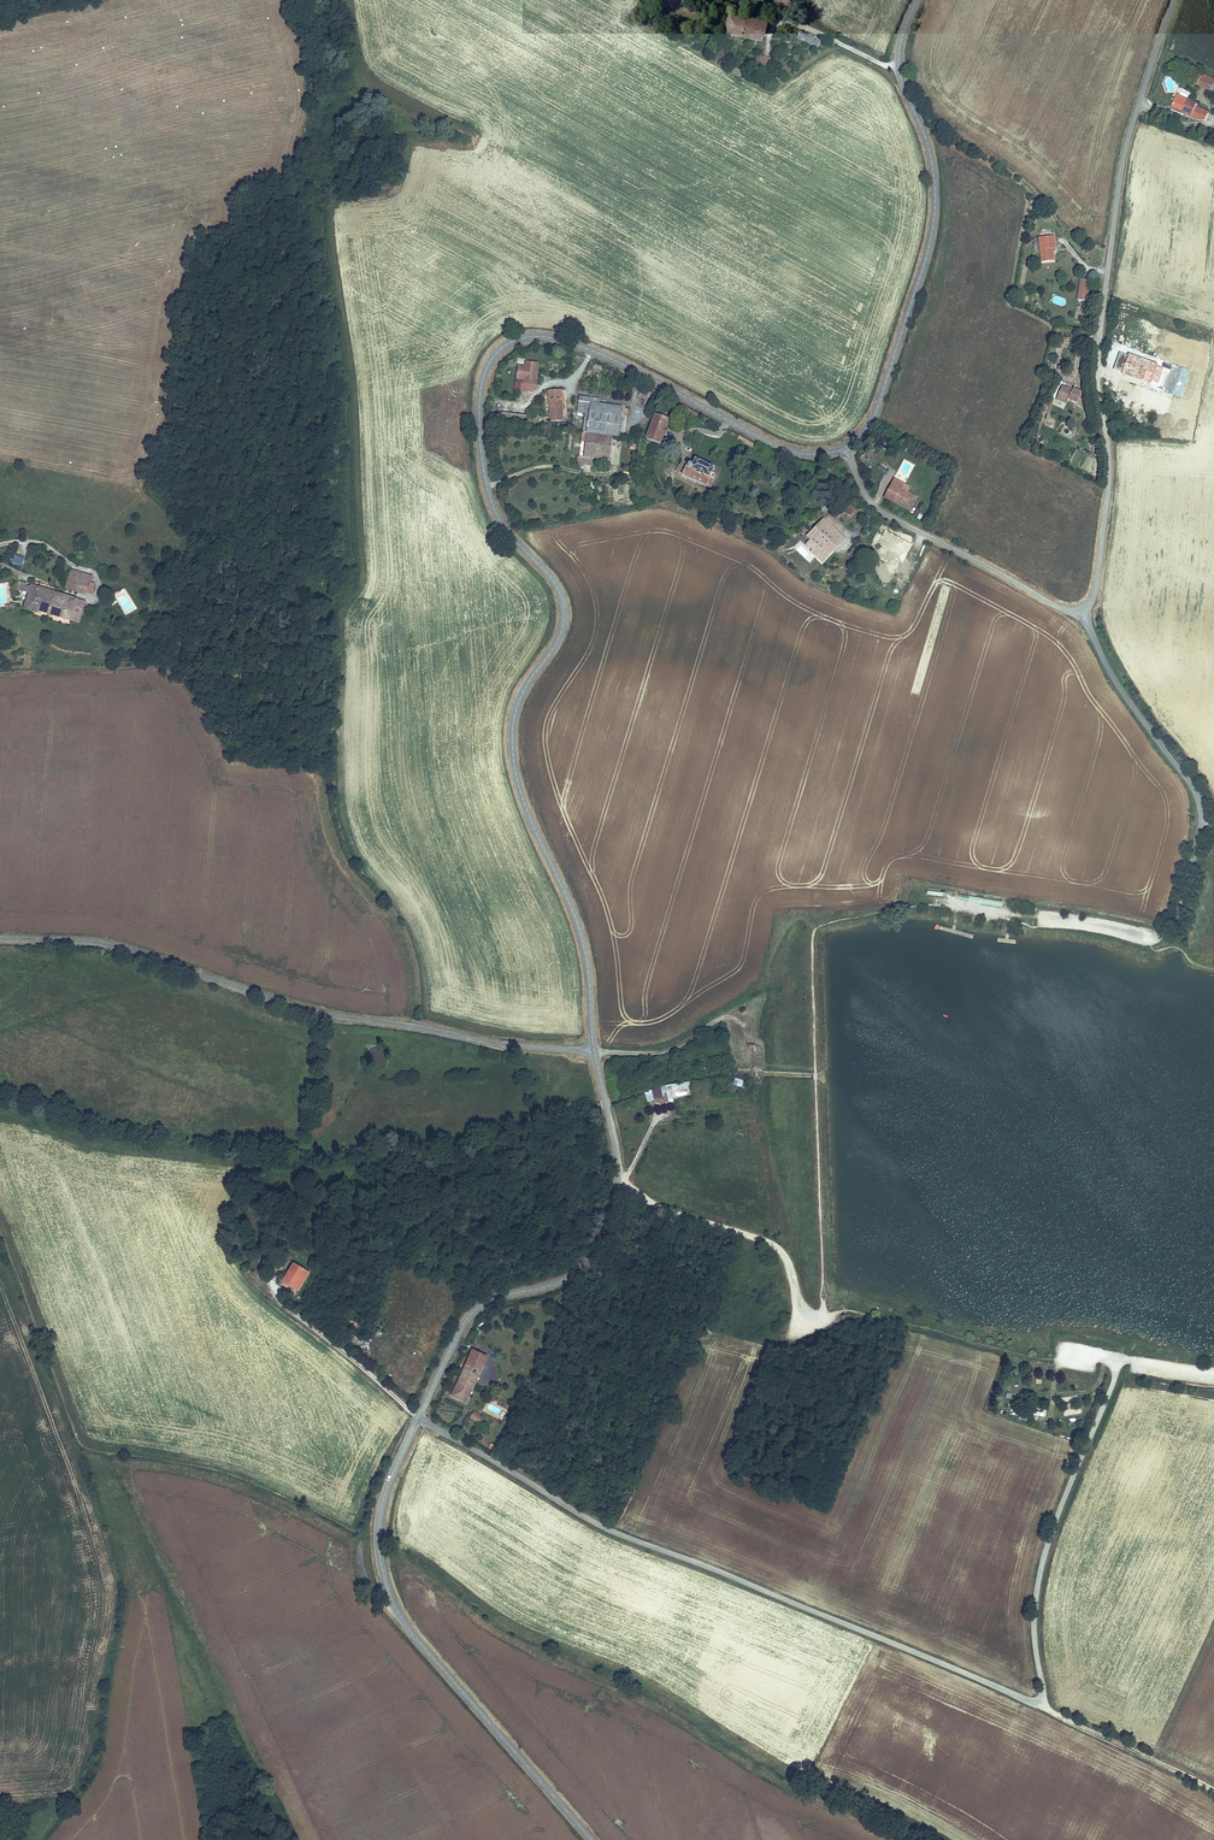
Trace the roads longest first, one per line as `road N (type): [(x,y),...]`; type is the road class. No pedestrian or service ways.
road 1 (tertiary): [(844,448),(785,450),(564,340),(517,339),(484,374),(479,440),(492,505),(550,578),(563,608),(558,638),(519,700),(512,749),(527,811),(583,945),(594,1051)]
road 2 (unclassified): [(1175,0),(1119,186),(1096,369),(1107,498),(1087,606),(1054,606),(884,514),(868,501),(844,448)]
road 3 (unclassified): [(1042,1701),(621,1536),(418,1417)]
road 4 (tertiary): [(594,1051),(488,1042),(310,1011),(108,945),(0,939)]
road 5 (track): [(823,1317),(812,937),(822,924),(843,918),(941,903)]
road 6 (tertiary): [(418,1417),(382,1505),(379,1556),(390,1594),(415,1637),(591,1839)]
road 7 (tertiary): [(594,1051),(617,1180),(593,1251),(564,1279),(476,1309),(418,1417)]
road 8 (tertiary): [(899,65),(929,152),(934,220),(876,411),(844,448)]
road 9 (track): [(804,1317),(845,1310),(1039,1359),(1117,1362)]
road 10 (track): [(1042,1701),(1213,1793)]
road 11 (track): [(741,1064),(728,1017),(665,1051),(594,1051)]
road 12 (track): [(284,1301),(418,1417)]
road 13 (residential): [(899,65),(791,22),(778,23),(766,49)]

